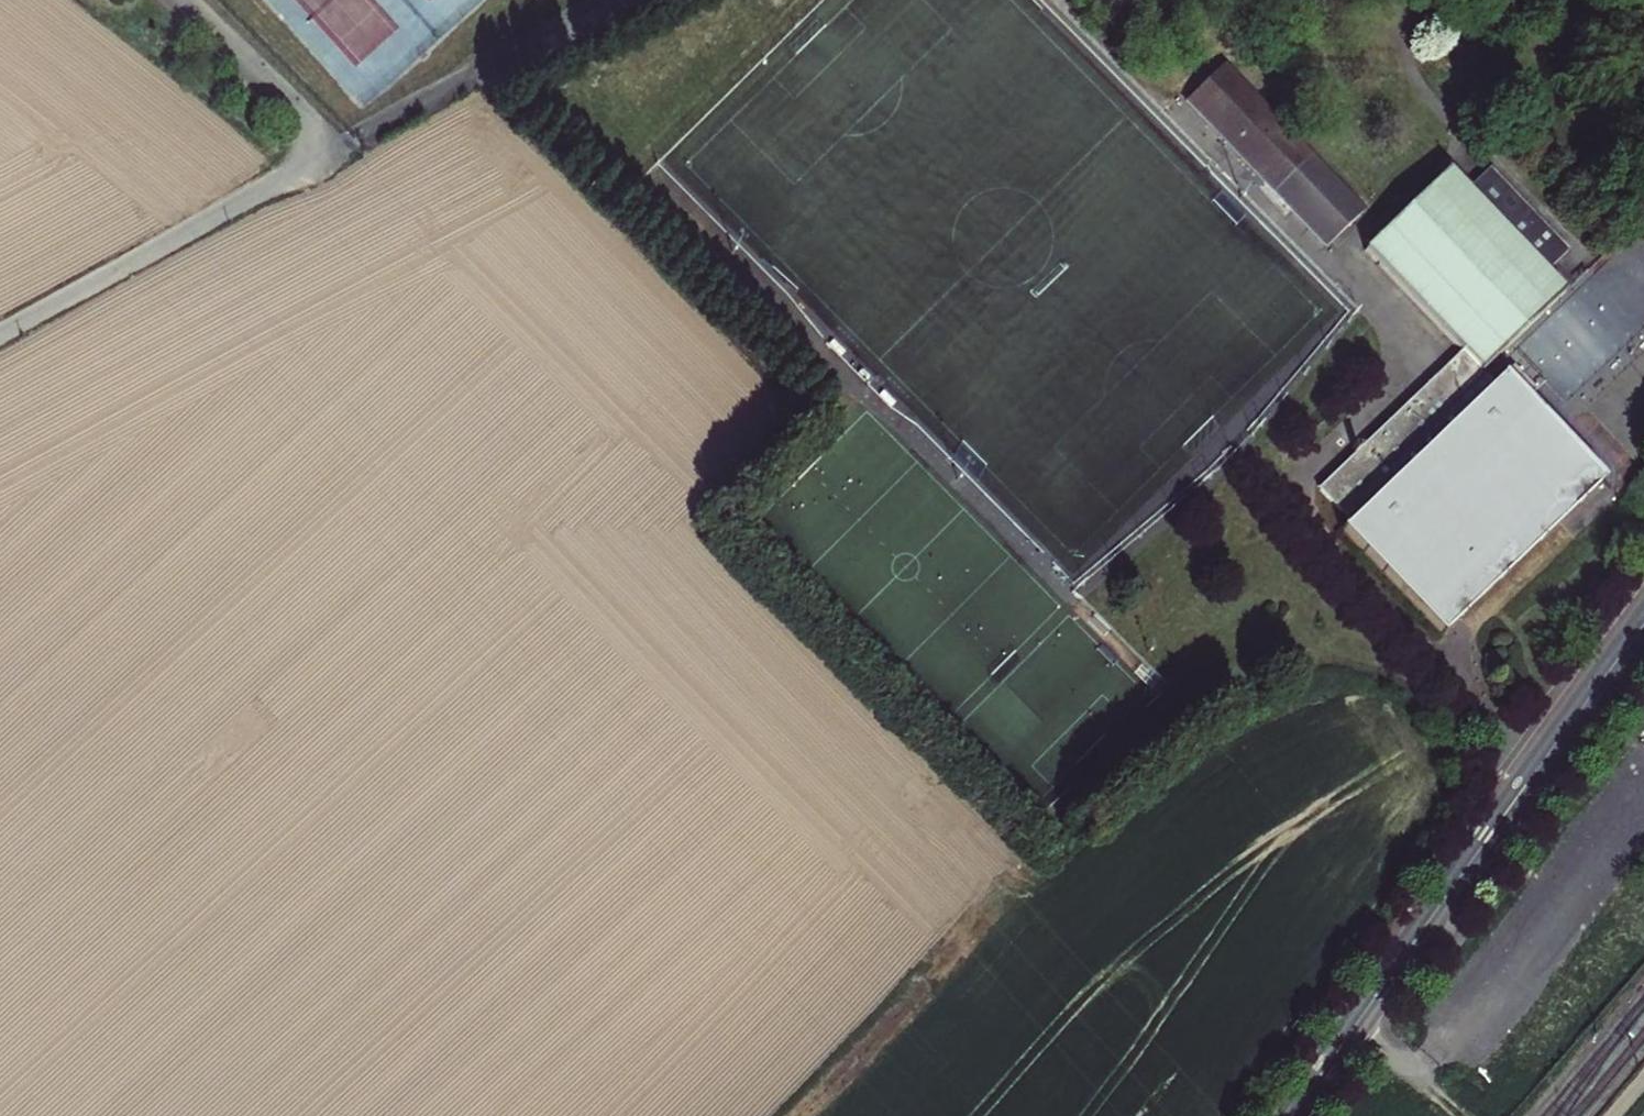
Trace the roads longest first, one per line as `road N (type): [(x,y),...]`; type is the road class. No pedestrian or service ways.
road 1 (tertiary): [(1643,623),(1292,1115)]
road 2 (unclassified): [(0,332),(327,155)]
road 3 (residential): [(327,155),(178,0)]

